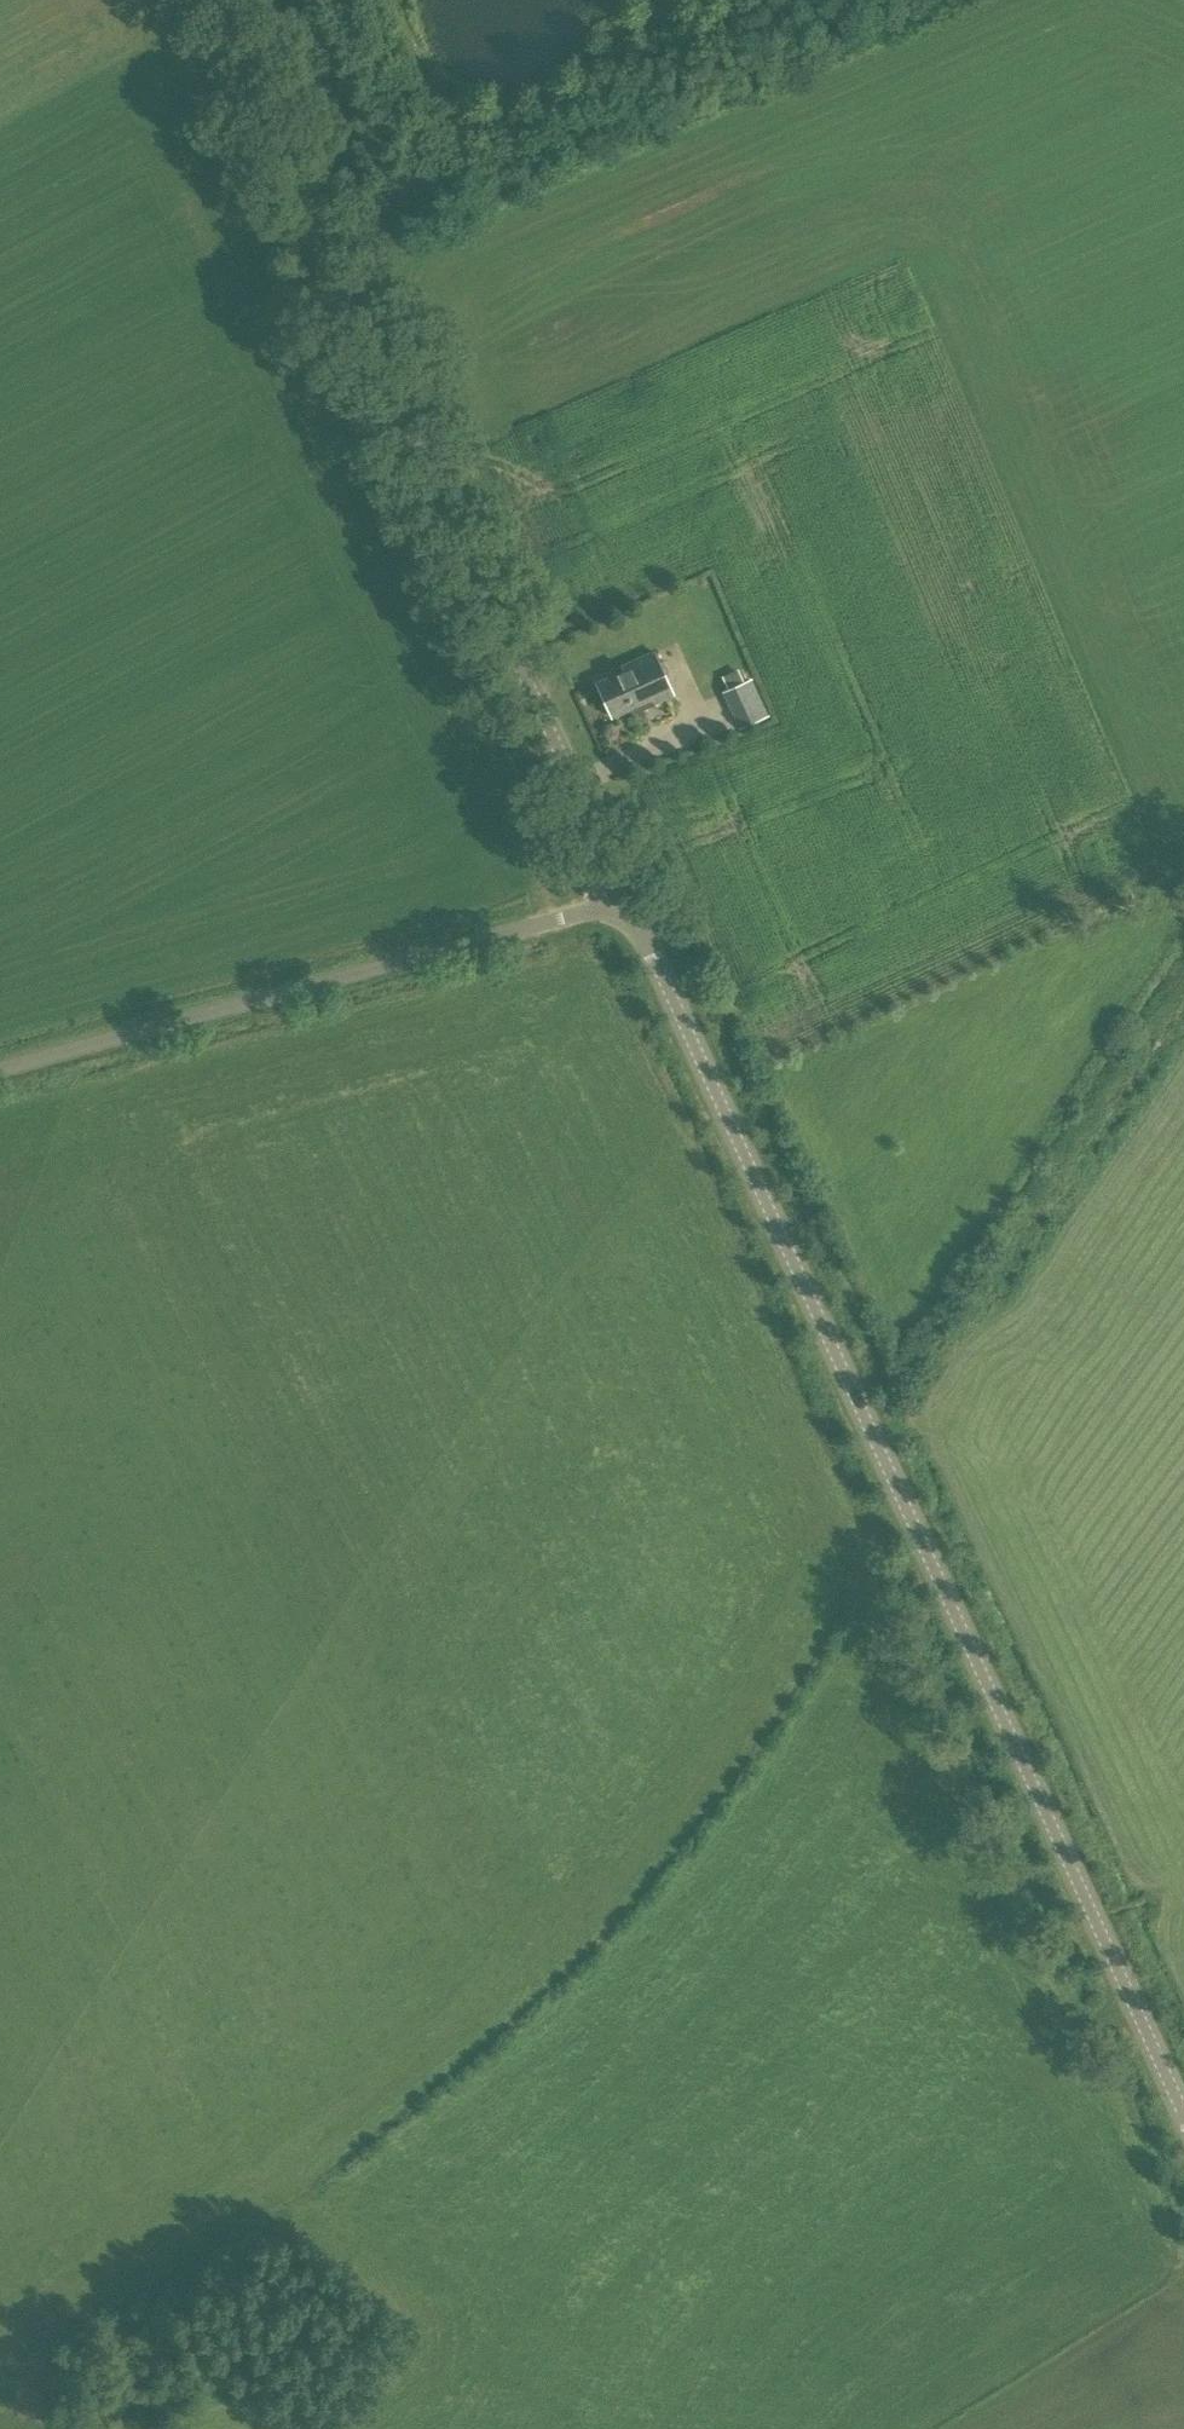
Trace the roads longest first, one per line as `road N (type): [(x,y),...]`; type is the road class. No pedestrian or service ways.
road 1 (tertiary): [(1183,2114),(628,901)]
road 2 (tertiary): [(628,901),(214,0)]
road 3 (unclassified): [(0,1071),(628,901)]

